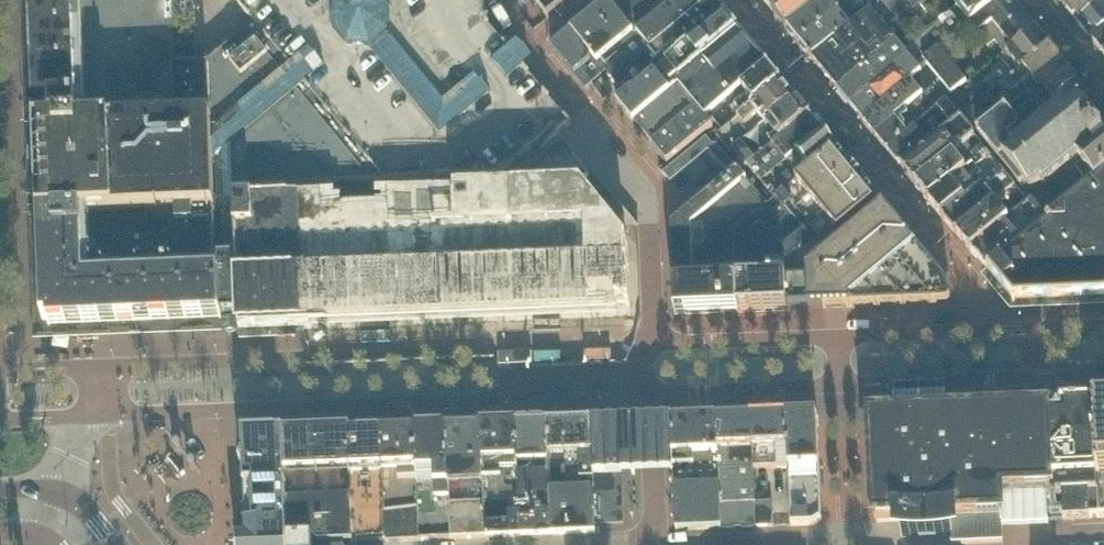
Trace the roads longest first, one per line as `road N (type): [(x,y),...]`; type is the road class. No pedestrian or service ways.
road 1 (residential): [(514,374),(493,353),(105,368),(106,414)]
road 2 (residential): [(106,414),(497,401),(514,374)]
road 3 (residential): [(656,346),(647,195),(582,109)]
road 4 (residential): [(1103,328),(848,337)]
road 5 (residential): [(850,384),(1103,374)]
road 6 (residential): [(655,392),(850,384)]
road 7 (residential): [(848,337),(656,346)]
road 8 (residential): [(514,374),(641,370)]

